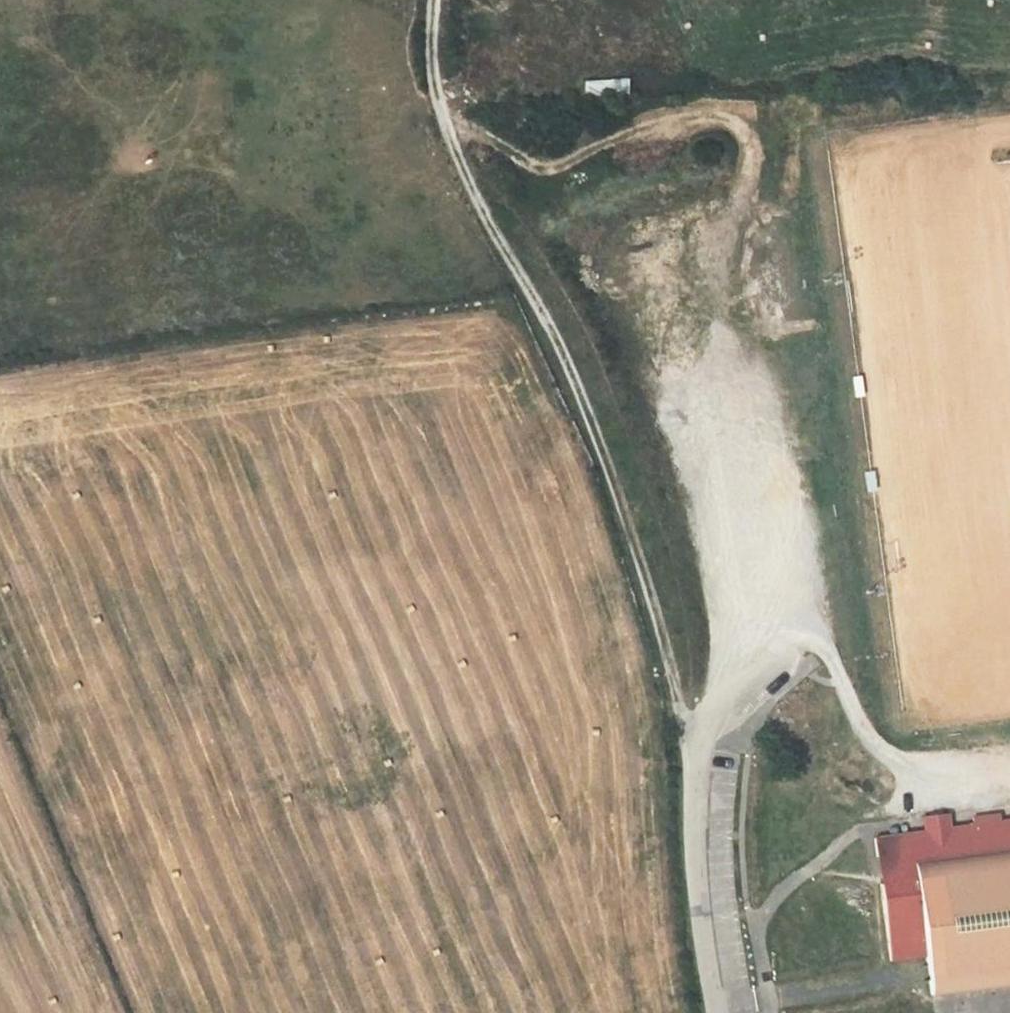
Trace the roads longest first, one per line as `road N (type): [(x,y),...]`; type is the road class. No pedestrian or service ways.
road 1 (track): [(695,780),(633,548),(586,422),(449,147),(431,78),(430,0)]
road 2 (unclassified): [(696,742),(698,901),(718,1012)]

